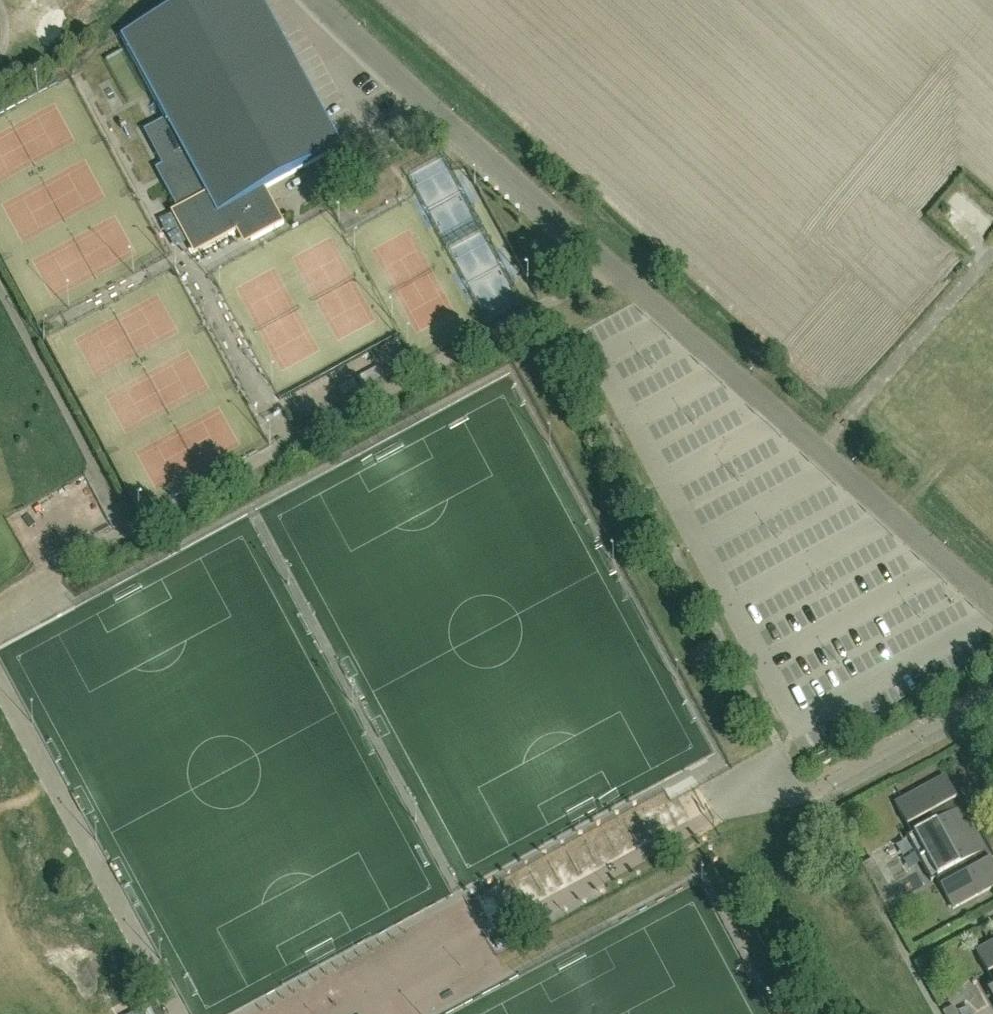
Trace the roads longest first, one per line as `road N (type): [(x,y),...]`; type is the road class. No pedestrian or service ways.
road 1 (unclassified): [(992,605),(321,0)]

